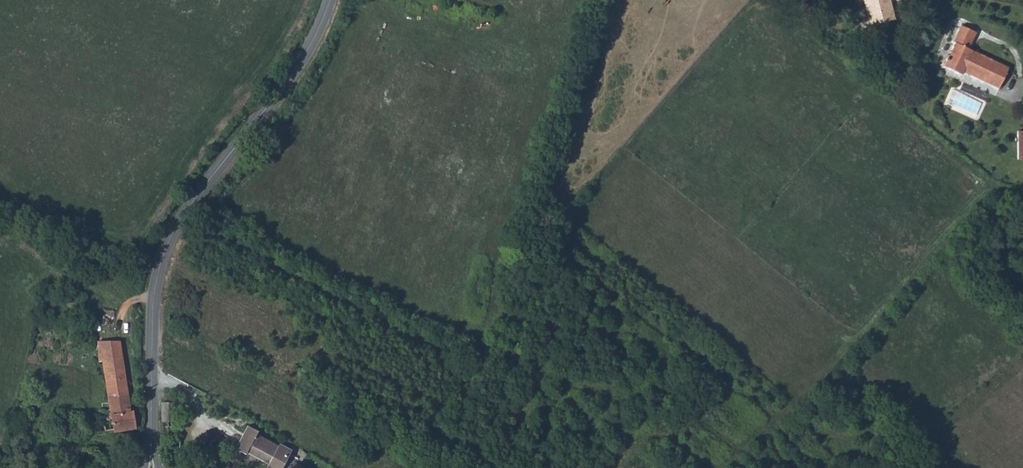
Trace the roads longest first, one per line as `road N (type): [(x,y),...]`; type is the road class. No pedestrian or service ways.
road 1 (track): [(618,467),(637,443),(662,434),(696,461),(726,464),(848,356),(987,195),(1022,195)]
road 2 (unclassified): [(329,0),(302,58),(166,249),(154,294),(151,467)]

